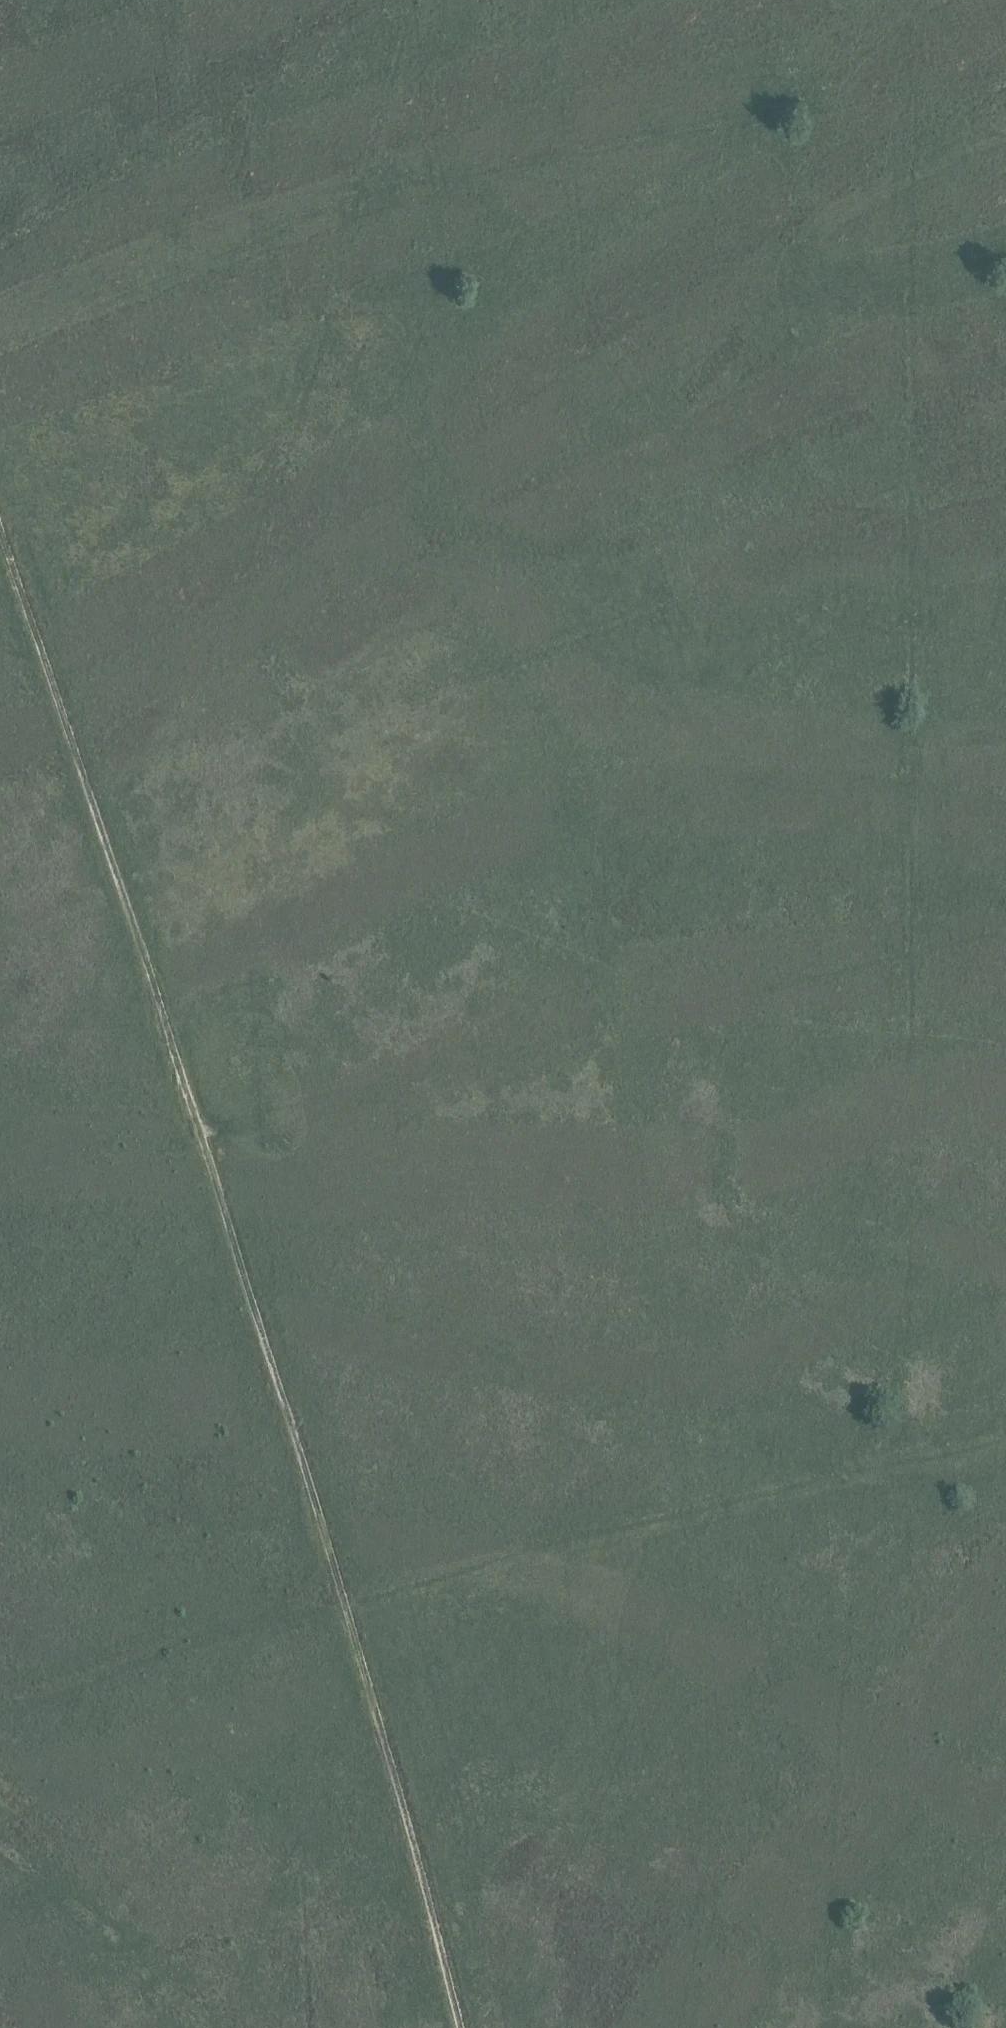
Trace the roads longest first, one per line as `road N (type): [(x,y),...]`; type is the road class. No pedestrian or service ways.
road 1 (track): [(464,2027),(314,1487),(134,913),(0,524)]
road 2 (track): [(1005,1441),(347,1603)]

